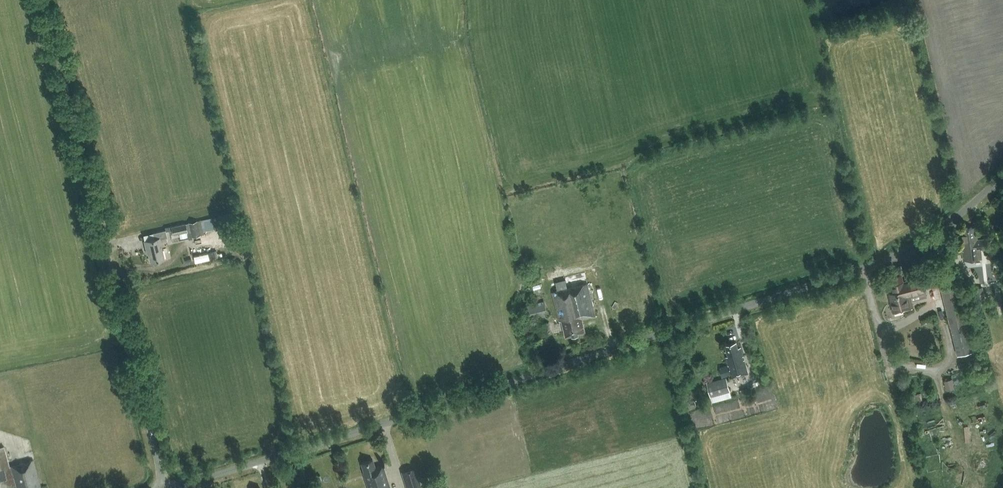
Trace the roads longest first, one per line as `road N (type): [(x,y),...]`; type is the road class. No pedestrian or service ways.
road 1 (unclassified): [(170,487),(864,270),(918,240),(1002,170)]
road 2 (unclassified): [(164,487),(49,0)]

